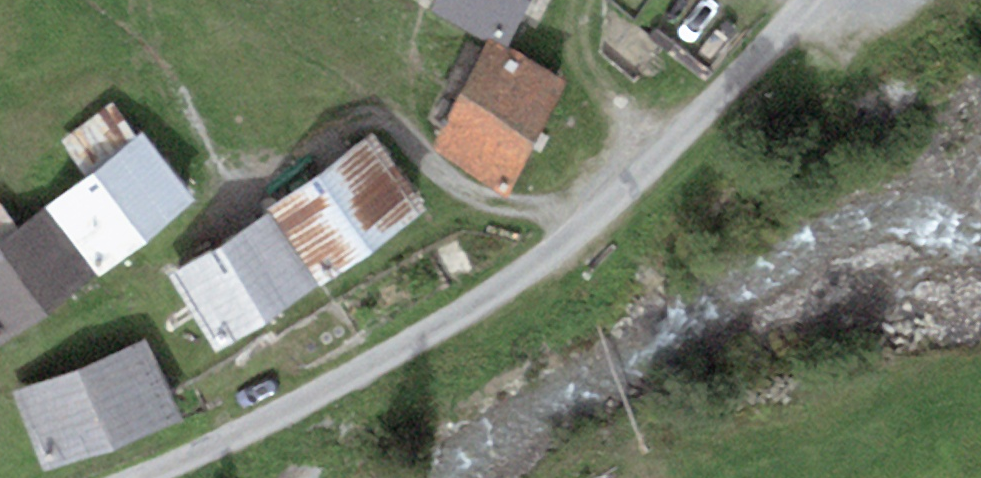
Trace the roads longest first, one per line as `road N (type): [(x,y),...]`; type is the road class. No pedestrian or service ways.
road 1 (unclassified): [(106,477),(451,322),(620,194),(803,0)]
road 2 (track): [(620,194),(515,205),(445,180),(360,82),(284,40),(151,38),(0,91)]

